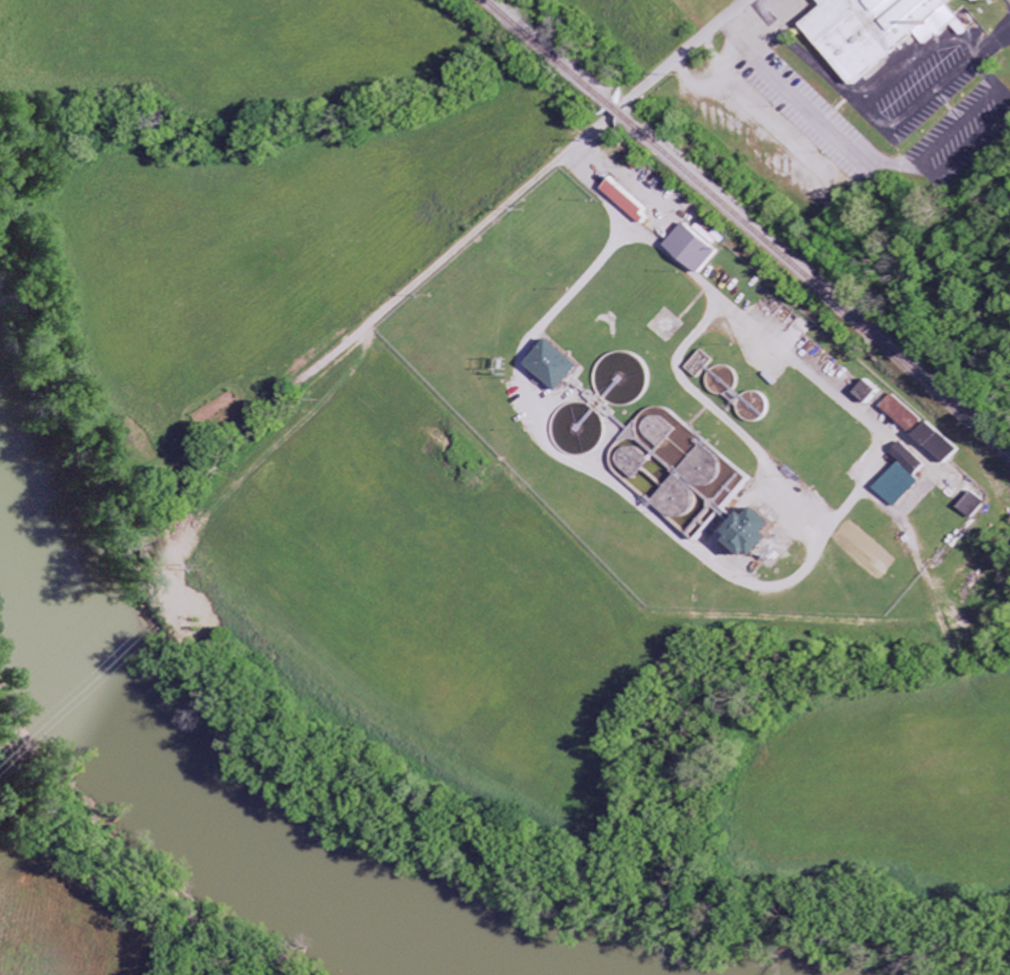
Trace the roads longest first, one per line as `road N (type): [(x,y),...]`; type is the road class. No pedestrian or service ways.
road 1 (residential): [(602,124),(746,0)]

